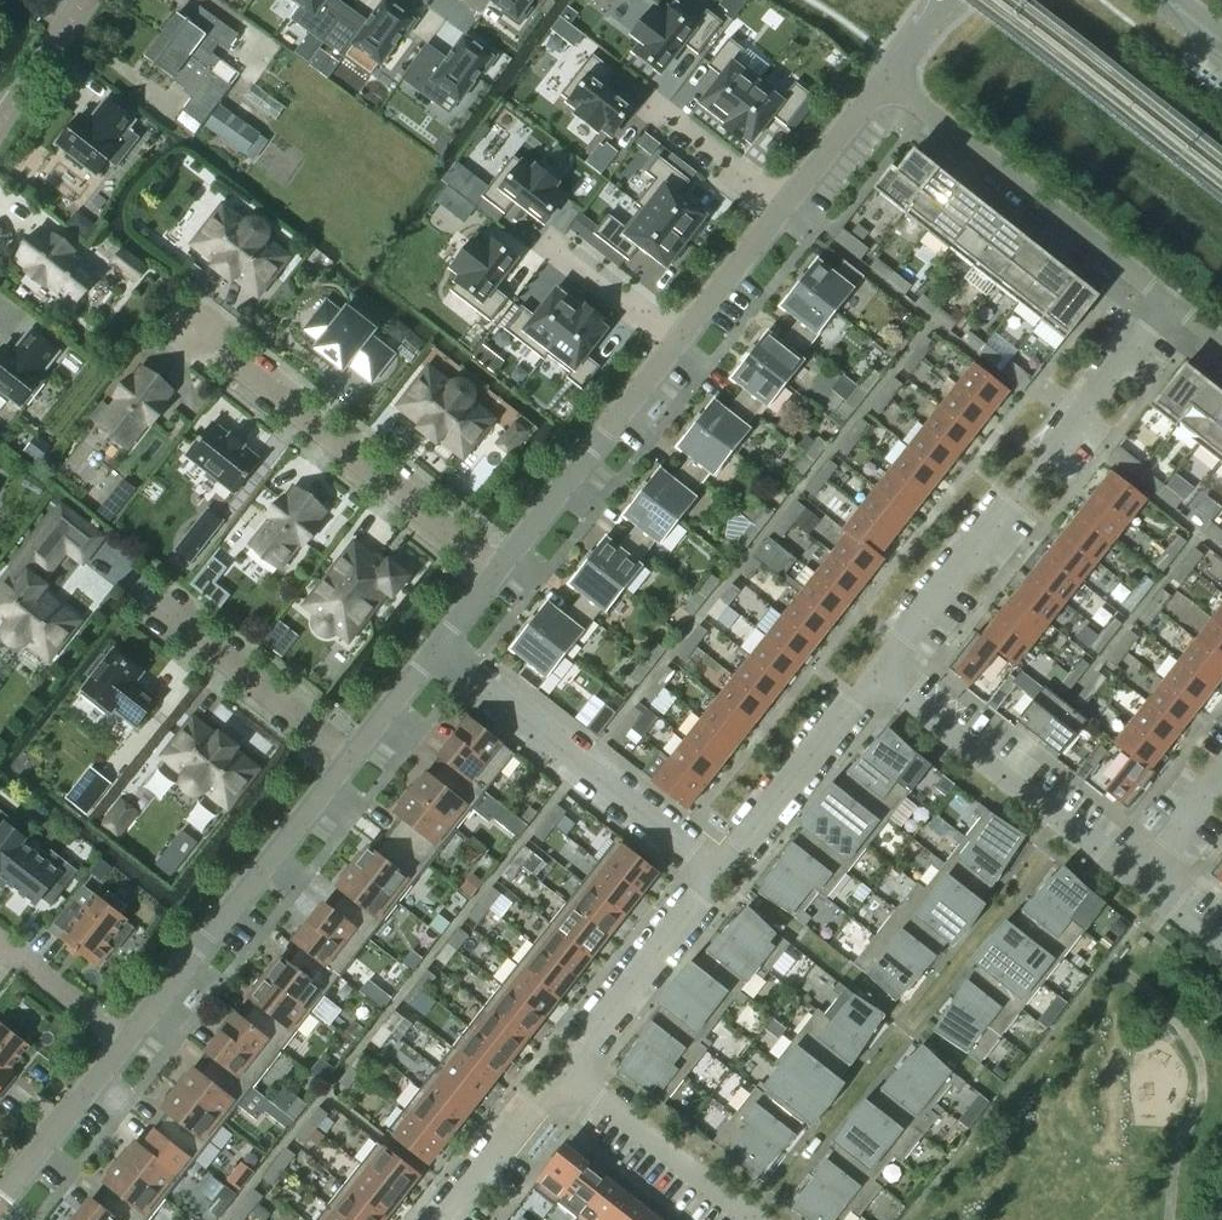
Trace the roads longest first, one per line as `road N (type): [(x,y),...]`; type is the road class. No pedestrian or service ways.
road 1 (residential): [(880,678),(1172,303)]
road 2 (residential): [(497,573),(163,316)]
road 3 (residential): [(715,880),(431,655)]
road 4 (residential): [(1172,303),(891,82)]
road 5 (residential): [(128,1043),(347,762)]
road 6 (residential): [(1144,884),(880,678)]
road 7 (residential): [(497,573),(676,346)]
road 8 (residential): [(715,880),(880,678)]
road 9 (residential): [(572,1081),(591,1041),(715,880)]
road 10 (residential): [(347,762),(151,611)]
road 11 (residential): [(747,1219),(572,1081)]
road 12 (residential): [(0,1201),(128,1043)]
road 13 (residential): [(450,1219),(527,1115),(572,1081)]
road 14 (residential): [(648,100),(788,211)]
road 15 (residential): [(676,346),(788,211)]
road 16 (residential): [(676,346),(541,243)]
road 17 (residential): [(788,211),(891,82)]
road 18 (residential): [(0,946),(128,1043)]
road 19 (residential): [(0,129),(86,0)]
road 20 (residential): [(347,762),(431,655)]
road 21 (residential): [(1144,884),(1221,785)]

